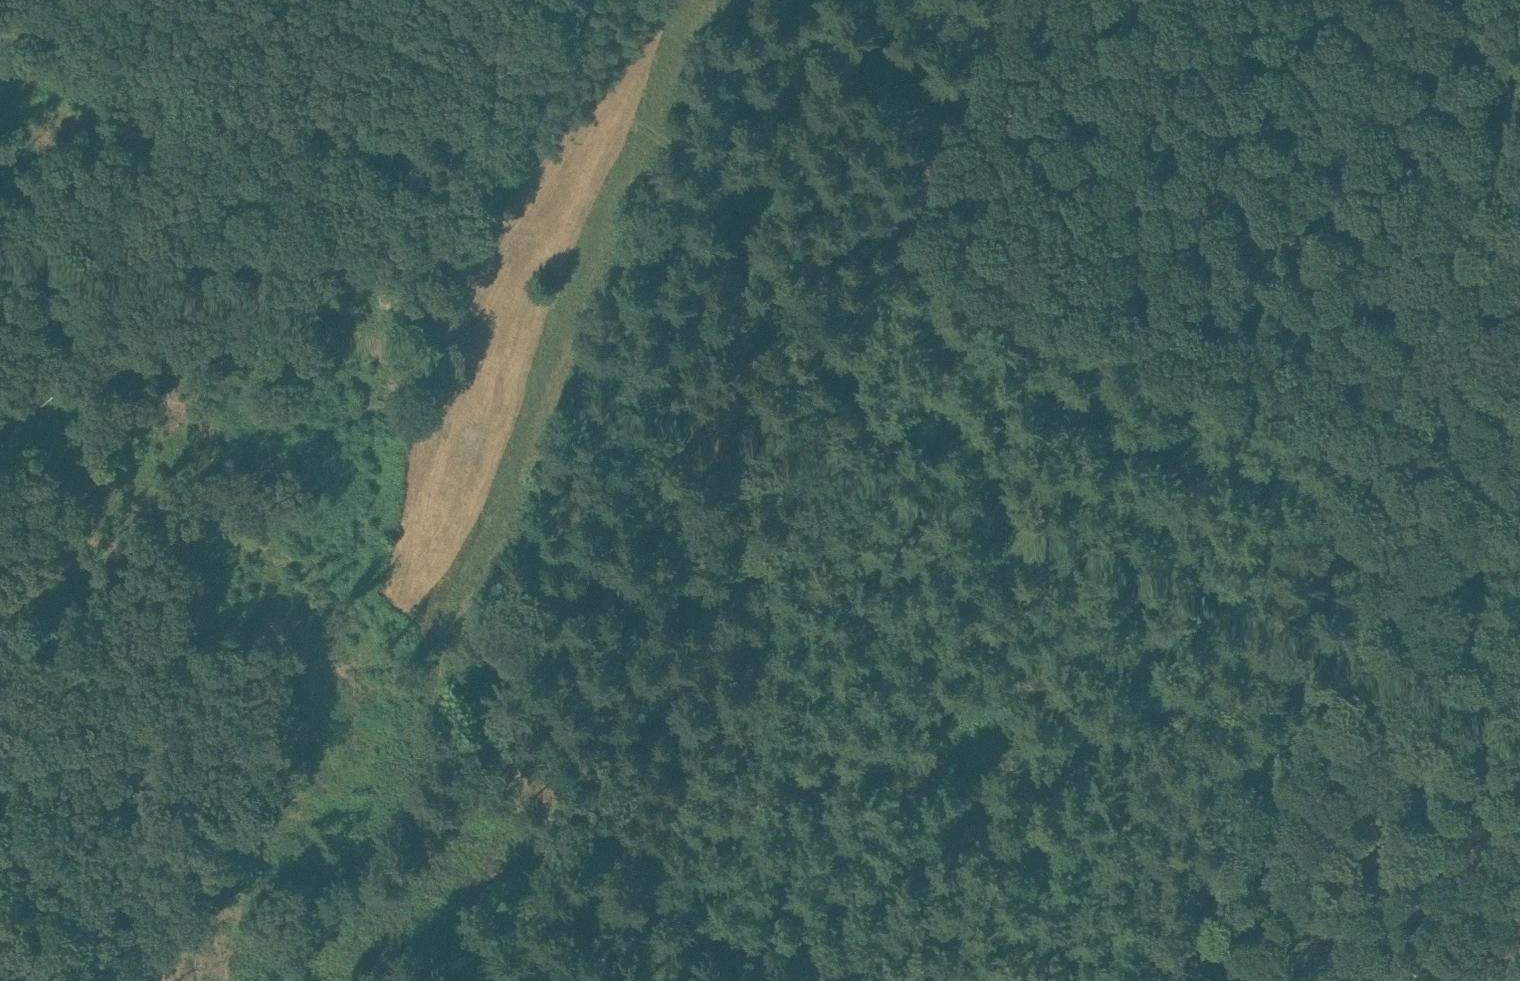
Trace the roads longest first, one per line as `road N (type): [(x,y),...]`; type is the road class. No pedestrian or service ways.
road 1 (track): [(1149,980),(1519,56)]

